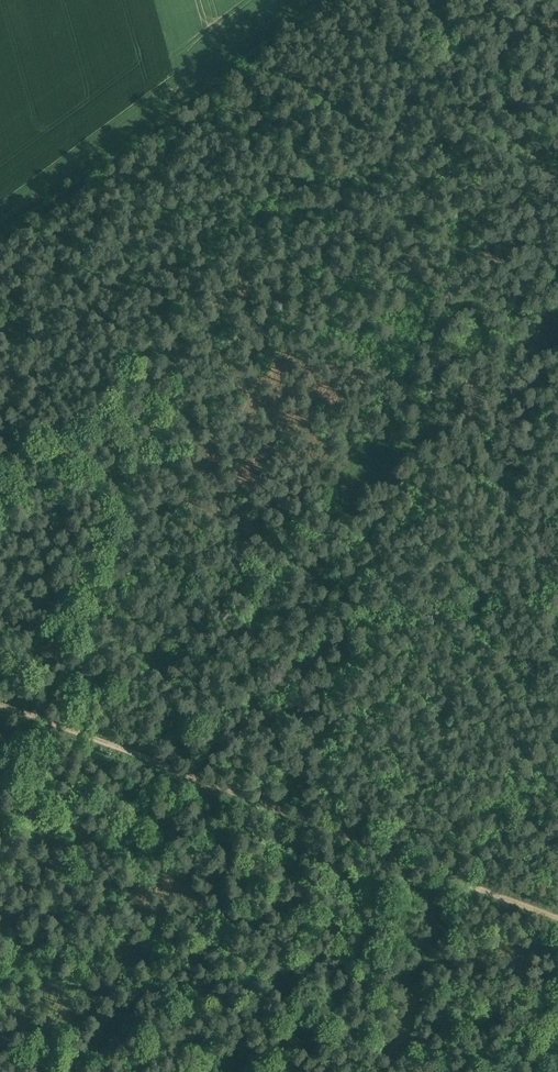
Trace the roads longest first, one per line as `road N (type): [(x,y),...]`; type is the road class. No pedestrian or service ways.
road 1 (track): [(0,700),(557,919)]
road 2 (track): [(0,253),(336,0)]

